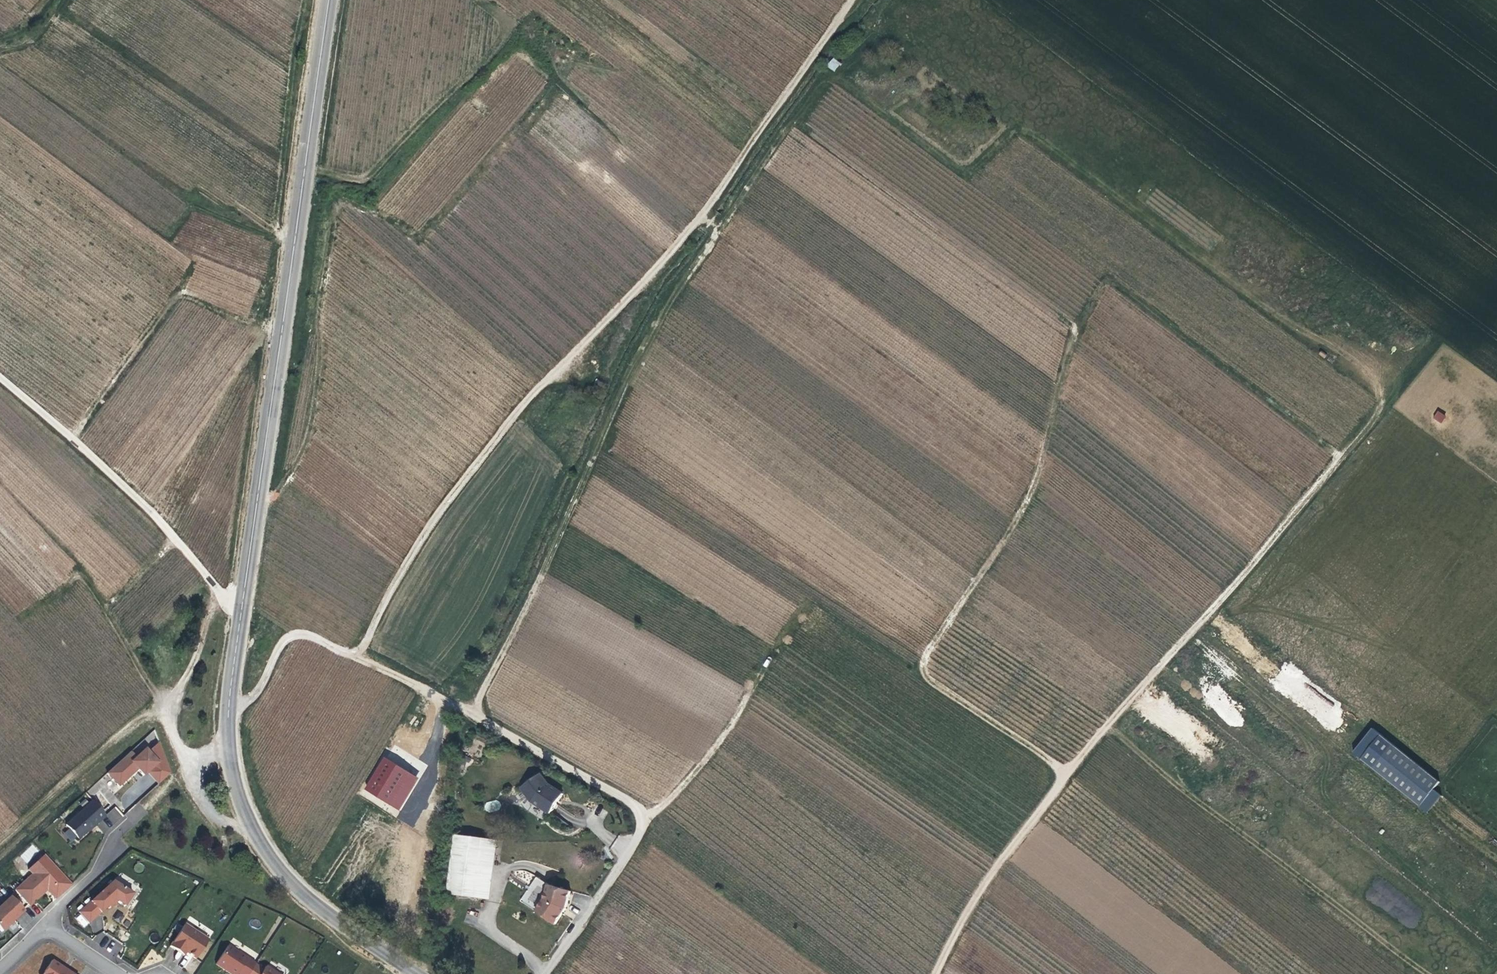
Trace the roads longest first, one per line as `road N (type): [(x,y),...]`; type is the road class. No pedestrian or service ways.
road 1 (track): [(471,707),(537,589),(650,346),(794,118),(1078,327),(1107,279),(1337,453),(1110,722),(1433,973)]
road 2 (secondary): [(415,973),(282,873),(243,808),(229,747),(230,688),(329,0)]
road 3 (track): [(348,655),(366,640),(432,516),(700,214),(849,0)]
road 4 (track): [(228,710),(258,691),(288,638),(310,636),(471,707),(491,726),(630,797),(645,812),(676,794),(712,750),(803,607)]
road 5 (track): [(1078,327),(1027,508),(921,671),(1068,775)]
road 6 (track): [(0,376),(161,522),(241,613)]
road 7 (track): [(1110,722),(993,870),(936,973)]
road 8 (track): [(217,589),(172,716),(175,742),(199,772)]
road 9 (unclassified): [(645,812),(638,843),(545,973)]
road 10 (residential): [(45,927),(138,815)]

